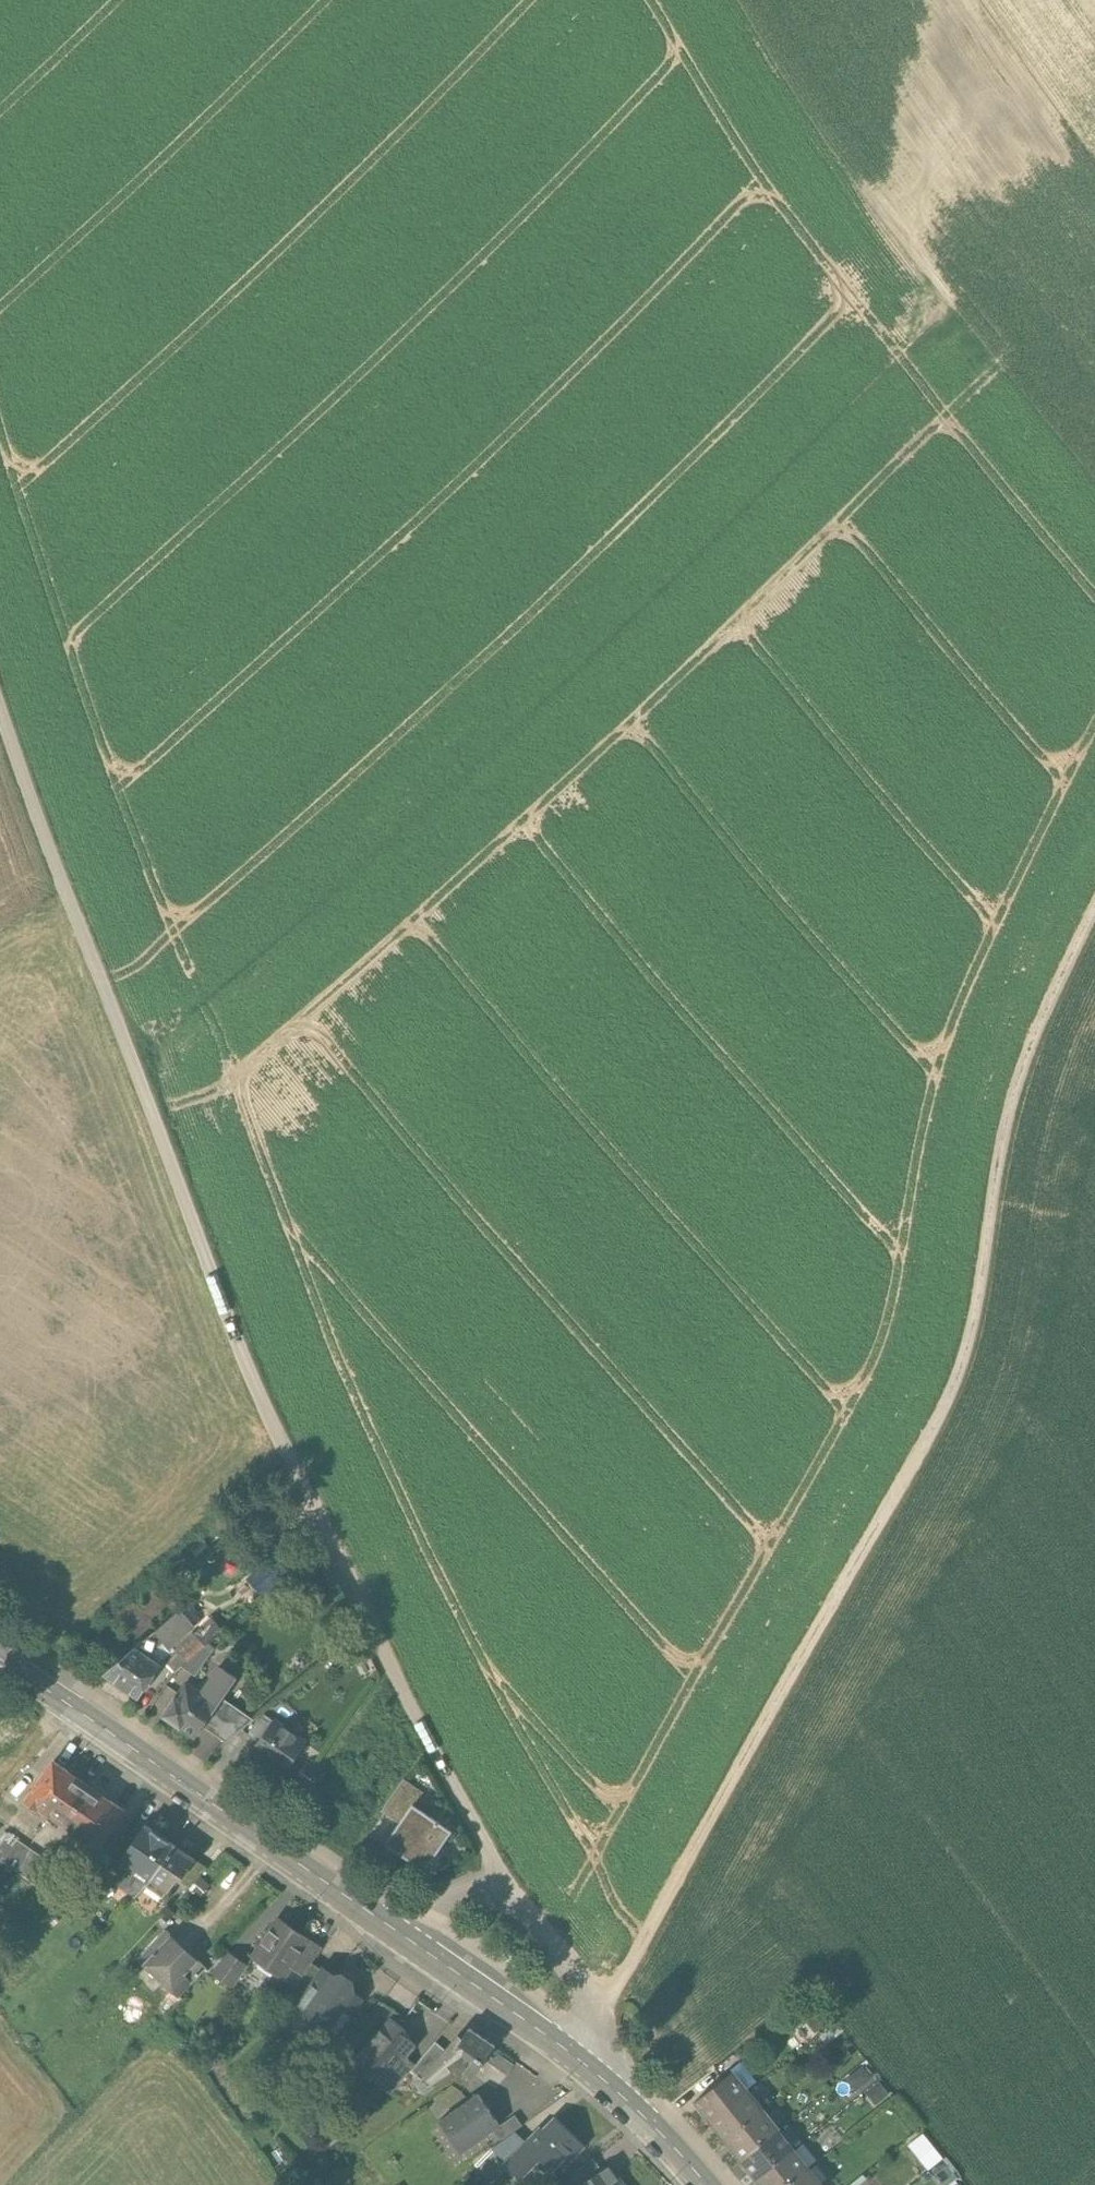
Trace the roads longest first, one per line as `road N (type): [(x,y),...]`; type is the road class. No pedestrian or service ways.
road 1 (track): [(599,2018),(950,1402),(979,1294),(1001,1142),(1027,1052),(1094,904)]
road 2 (secondary): [(0,1657),(573,2055),(706,2184)]

